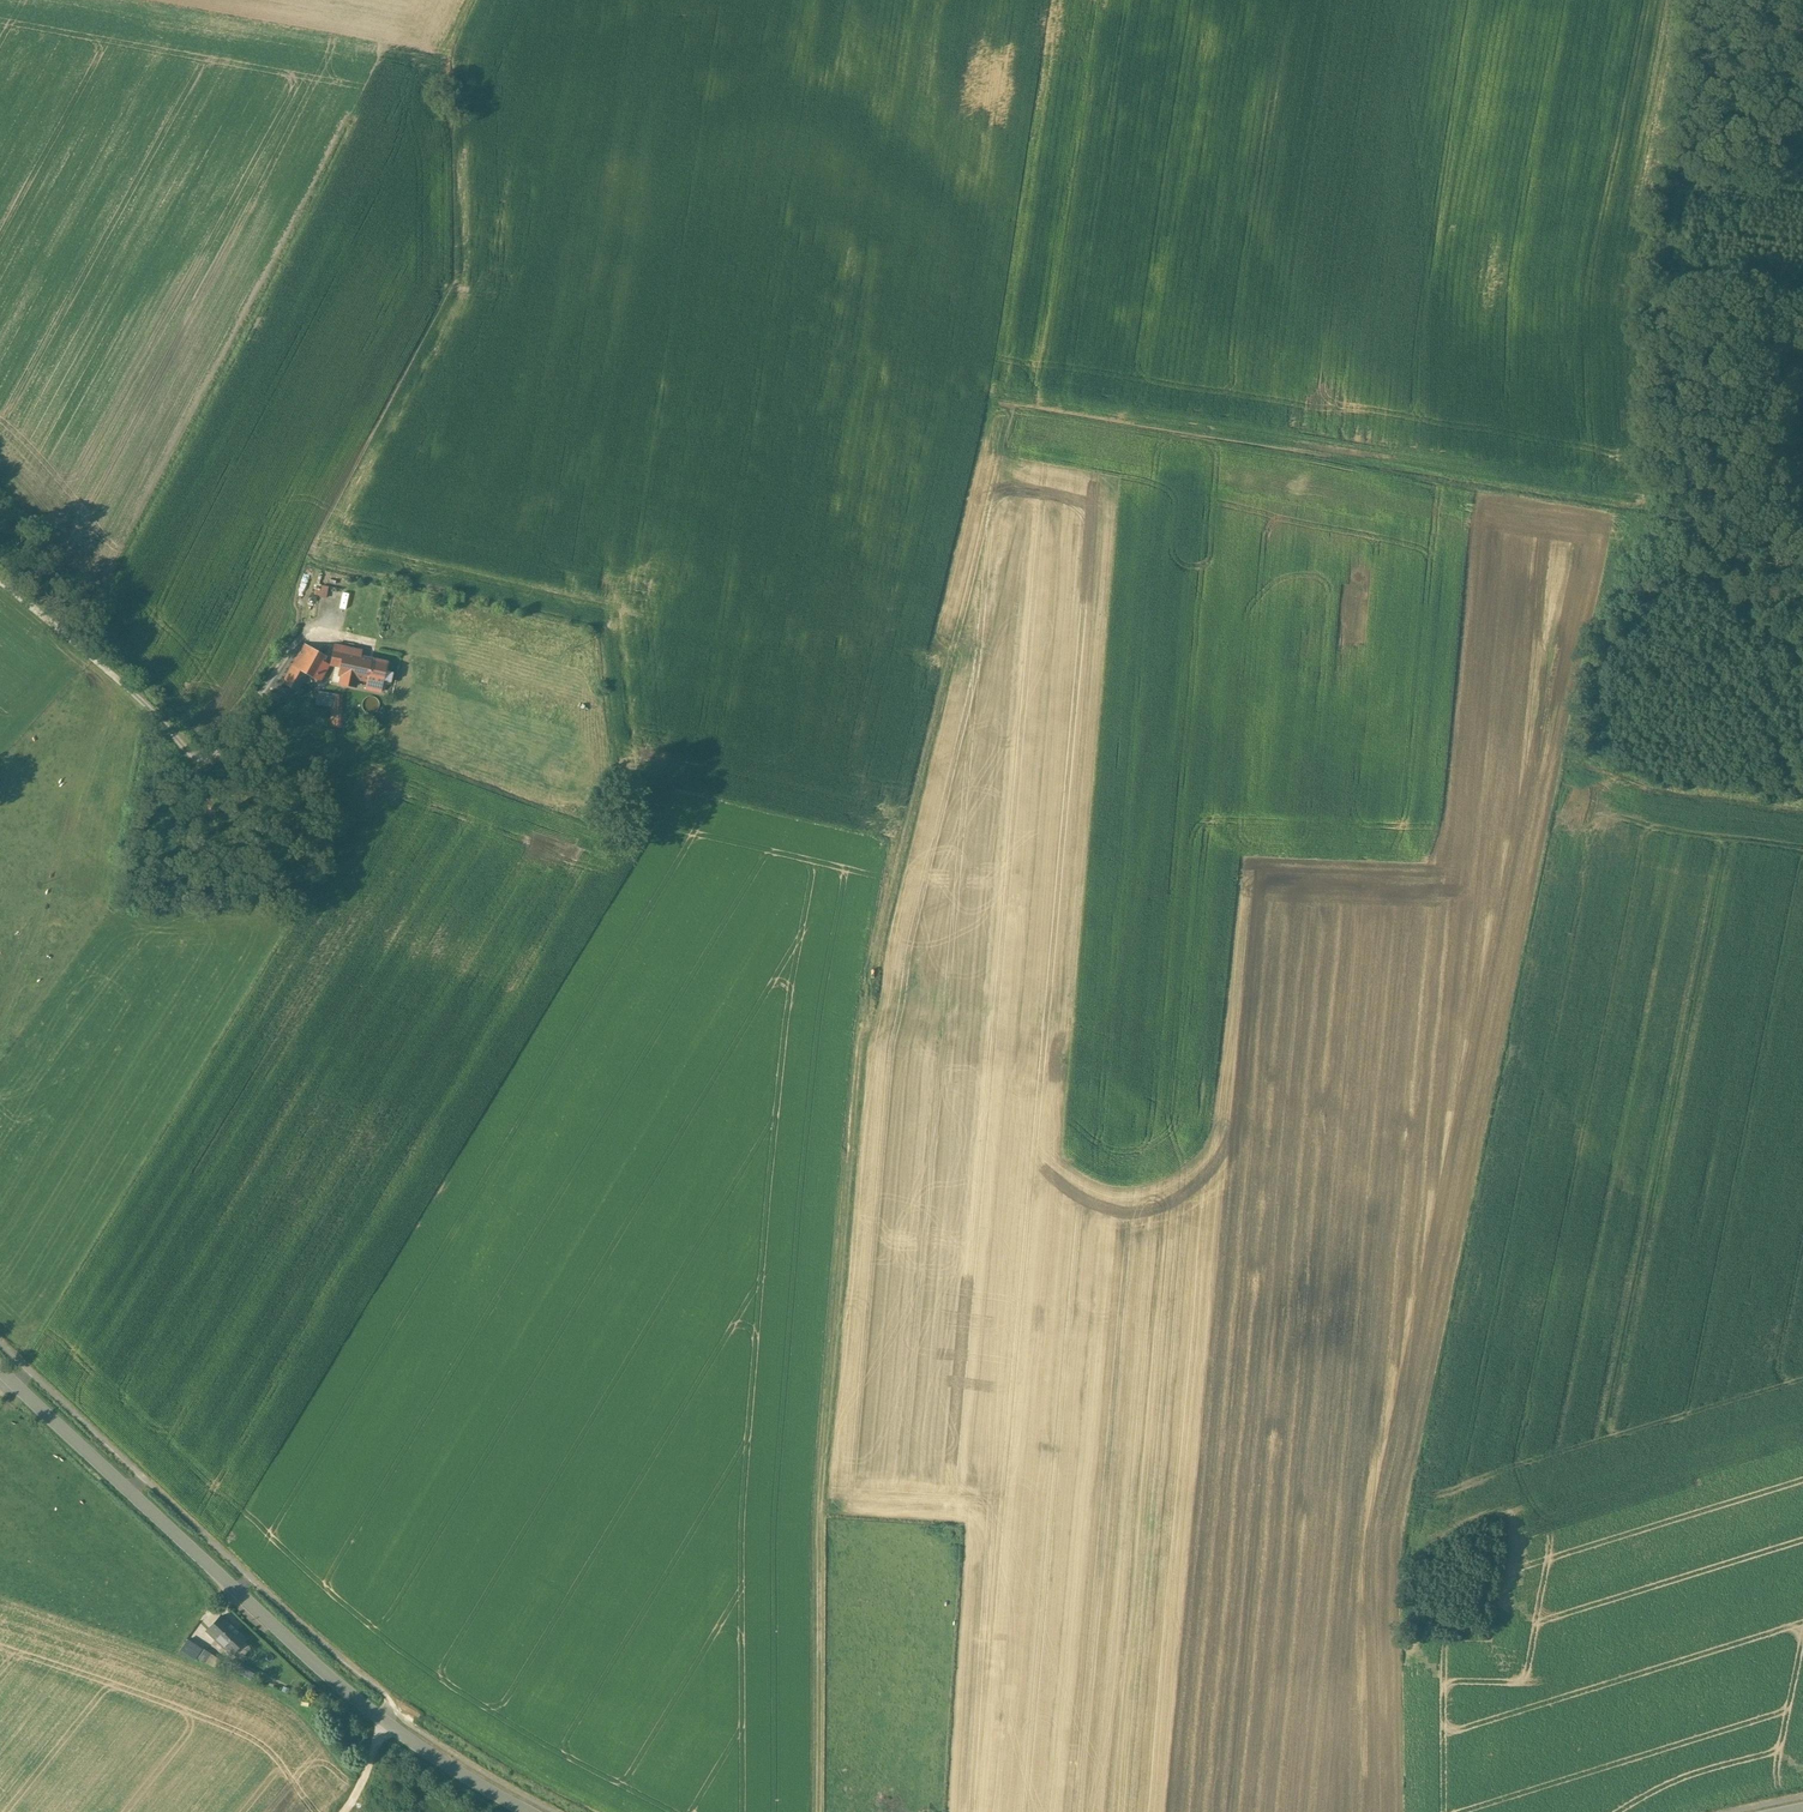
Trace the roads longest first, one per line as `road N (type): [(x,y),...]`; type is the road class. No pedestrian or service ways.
road 1 (track): [(863,1020),(819,1525),(817,1811)]
road 2 (unclassified): [(0,1369),(328,1675),(385,1723),(526,1811)]

